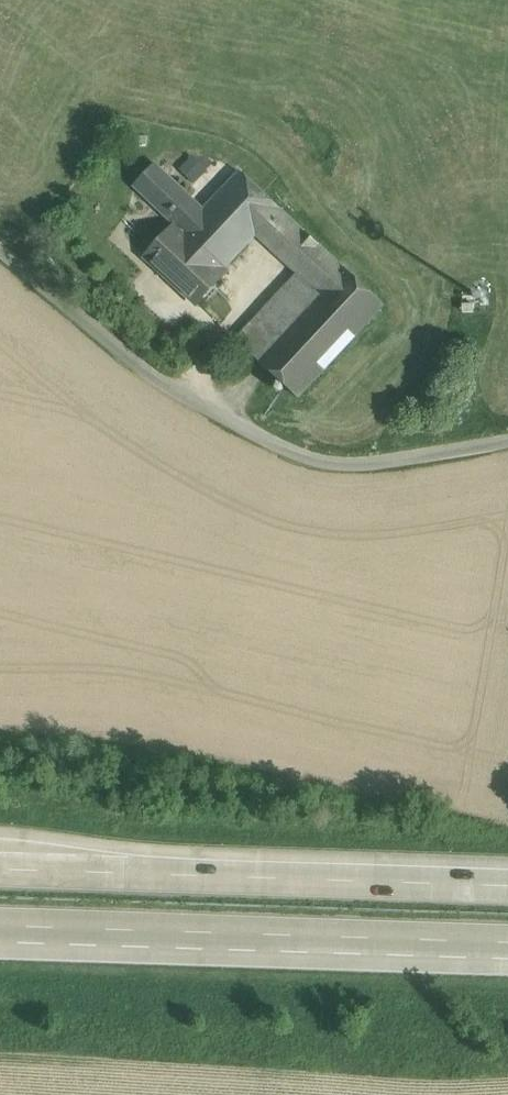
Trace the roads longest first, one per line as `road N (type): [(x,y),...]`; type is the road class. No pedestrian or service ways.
road 1 (unclassified): [(0,252),(206,409),(304,457),(358,465),(507,445)]
road 2 (motorway): [(507,886),(0,868)]
road 3 (motorway): [(0,925),(507,941)]

